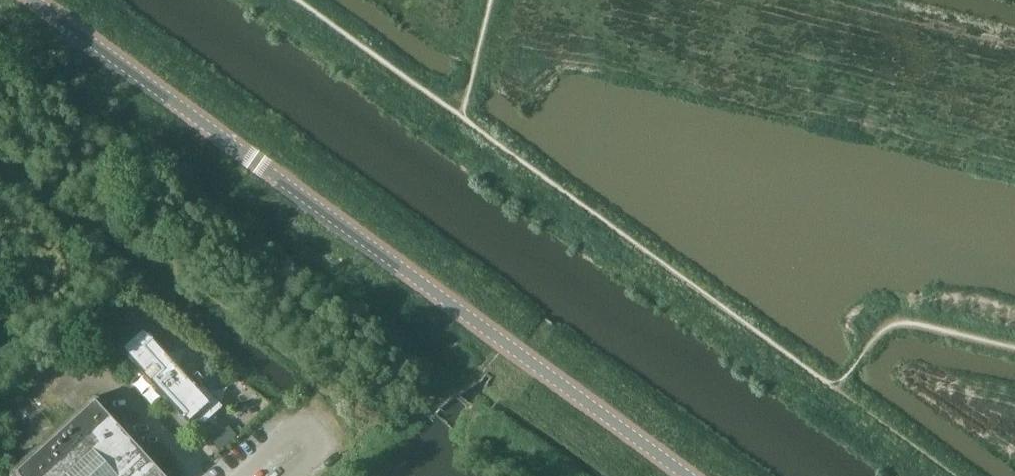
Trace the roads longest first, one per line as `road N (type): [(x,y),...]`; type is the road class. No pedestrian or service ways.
road 1 (tertiary): [(686,475),(33,0)]

